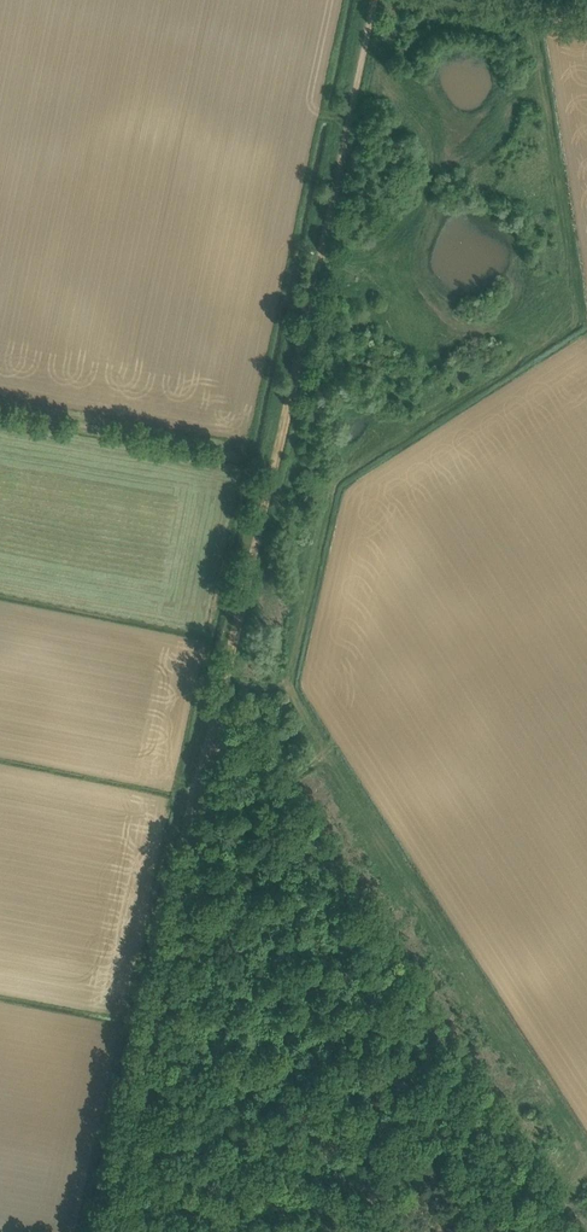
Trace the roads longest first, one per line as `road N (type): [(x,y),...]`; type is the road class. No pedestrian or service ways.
road 1 (track): [(371,0),(213,720)]
road 2 (track): [(213,720),(99,1231)]

